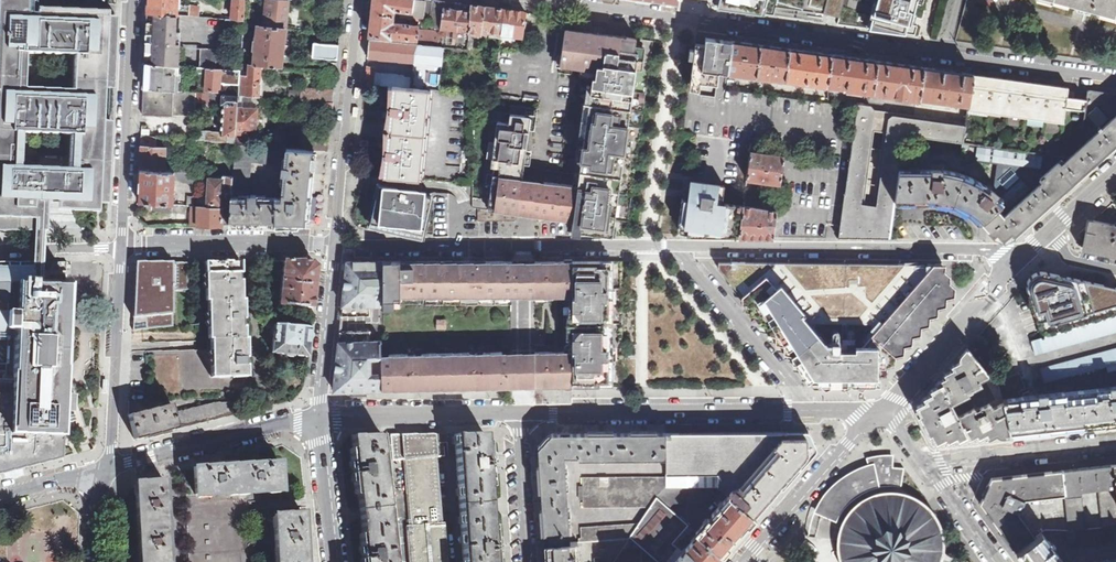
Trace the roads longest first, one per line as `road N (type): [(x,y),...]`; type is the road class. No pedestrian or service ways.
road 1 (residential): [(557,1),(1115,78)]
road 2 (unclassified): [(1016,262),(1000,252),(675,245)]
road 3 (unclassified): [(675,245),(336,246)]
road 4 (residential): [(520,415),(807,412)]
road 5 (unclassified): [(336,246),(357,0)]
road 6 (unclassified): [(132,0),(121,246)]
road 7 (unclassified): [(121,246),(106,470)]
road 8 (residential): [(317,413),(106,470)]
road 9 (residential): [(121,246),(336,246)]
road 10 (residential): [(807,412),(675,245)]
road 11 (residential): [(317,413),(520,415)]
road 12 (residential): [(884,411),(1016,262)]
road 13 (residential): [(1115,442),(929,467)]
road 14 (residential): [(866,423),(741,561)]
road 15 (unclassified): [(317,413),(336,246)]
road 16 (unclassified): [(334,561),(317,413)]
road 17 (residential): [(528,561),(520,415)]
road 18 (residential): [(0,252),(121,246)]

